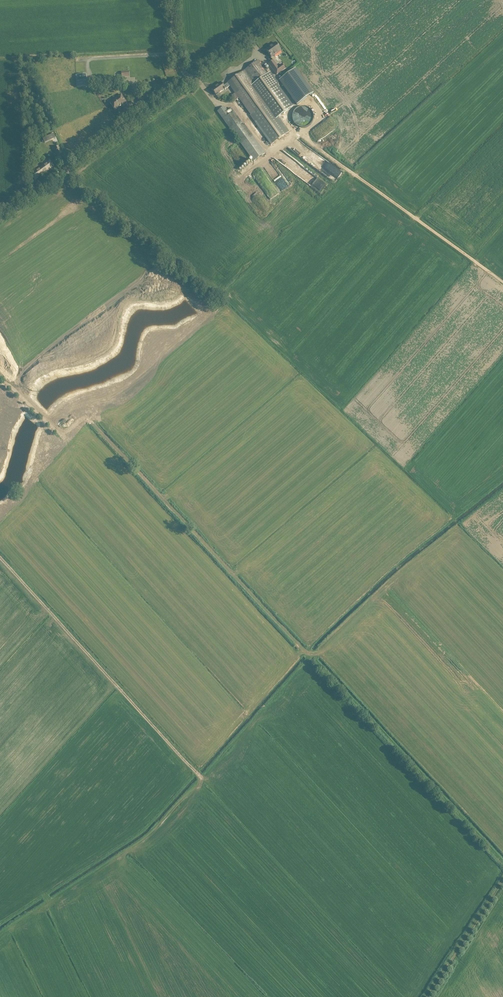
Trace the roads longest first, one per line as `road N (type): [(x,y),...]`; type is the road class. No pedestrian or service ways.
road 1 (track): [(0,376),(57,432),(84,417),(92,422),(502,863)]
road 2 (track): [(297,133),(502,281)]
road 3 (unclassified): [(0,218),(189,82)]
road 4 (unclassified): [(189,82),(304,0)]
road 5 (track): [(426,996),(502,880)]

